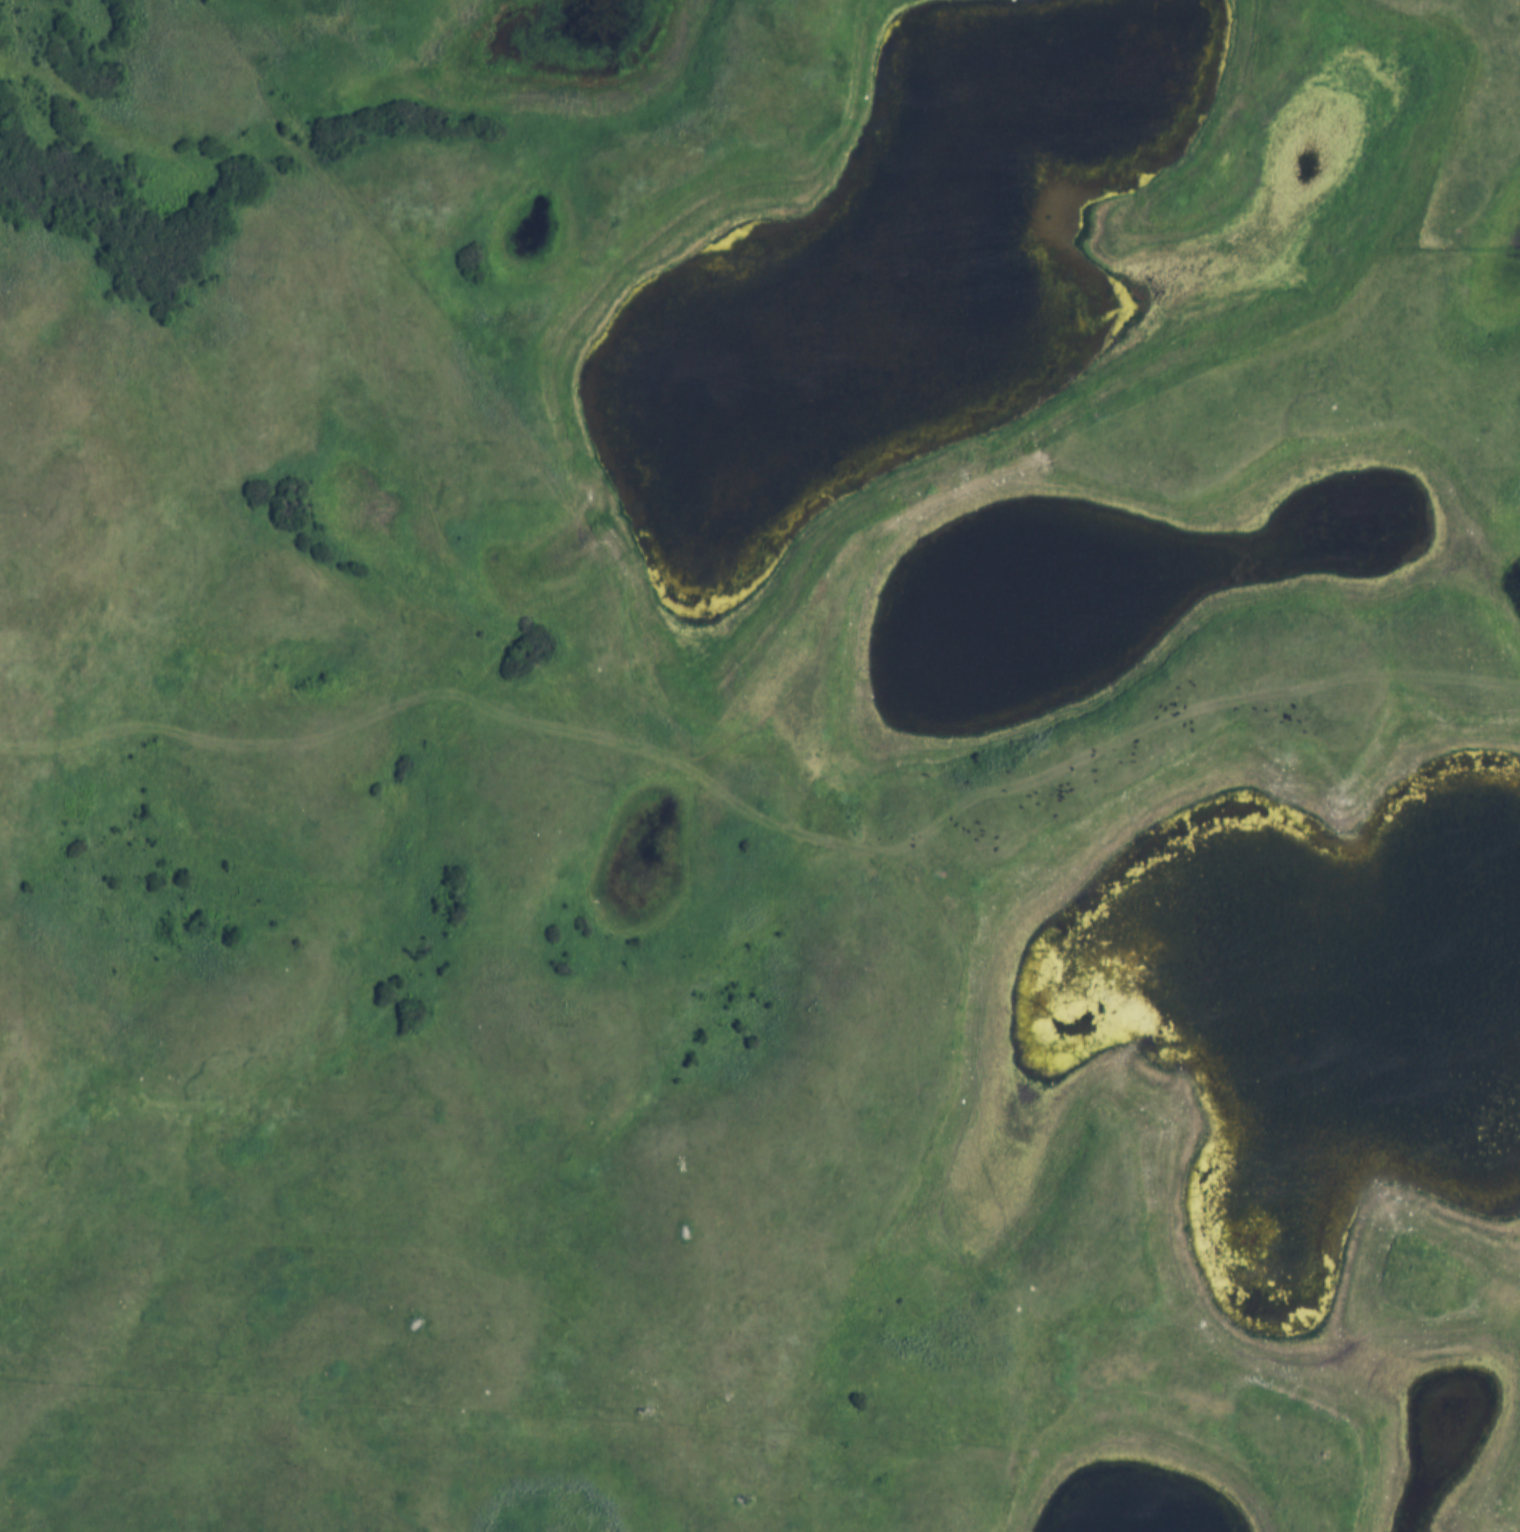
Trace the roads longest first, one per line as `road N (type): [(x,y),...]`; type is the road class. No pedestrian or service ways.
road 1 (track): [(1287,181),(1386,355),(1519,461)]

